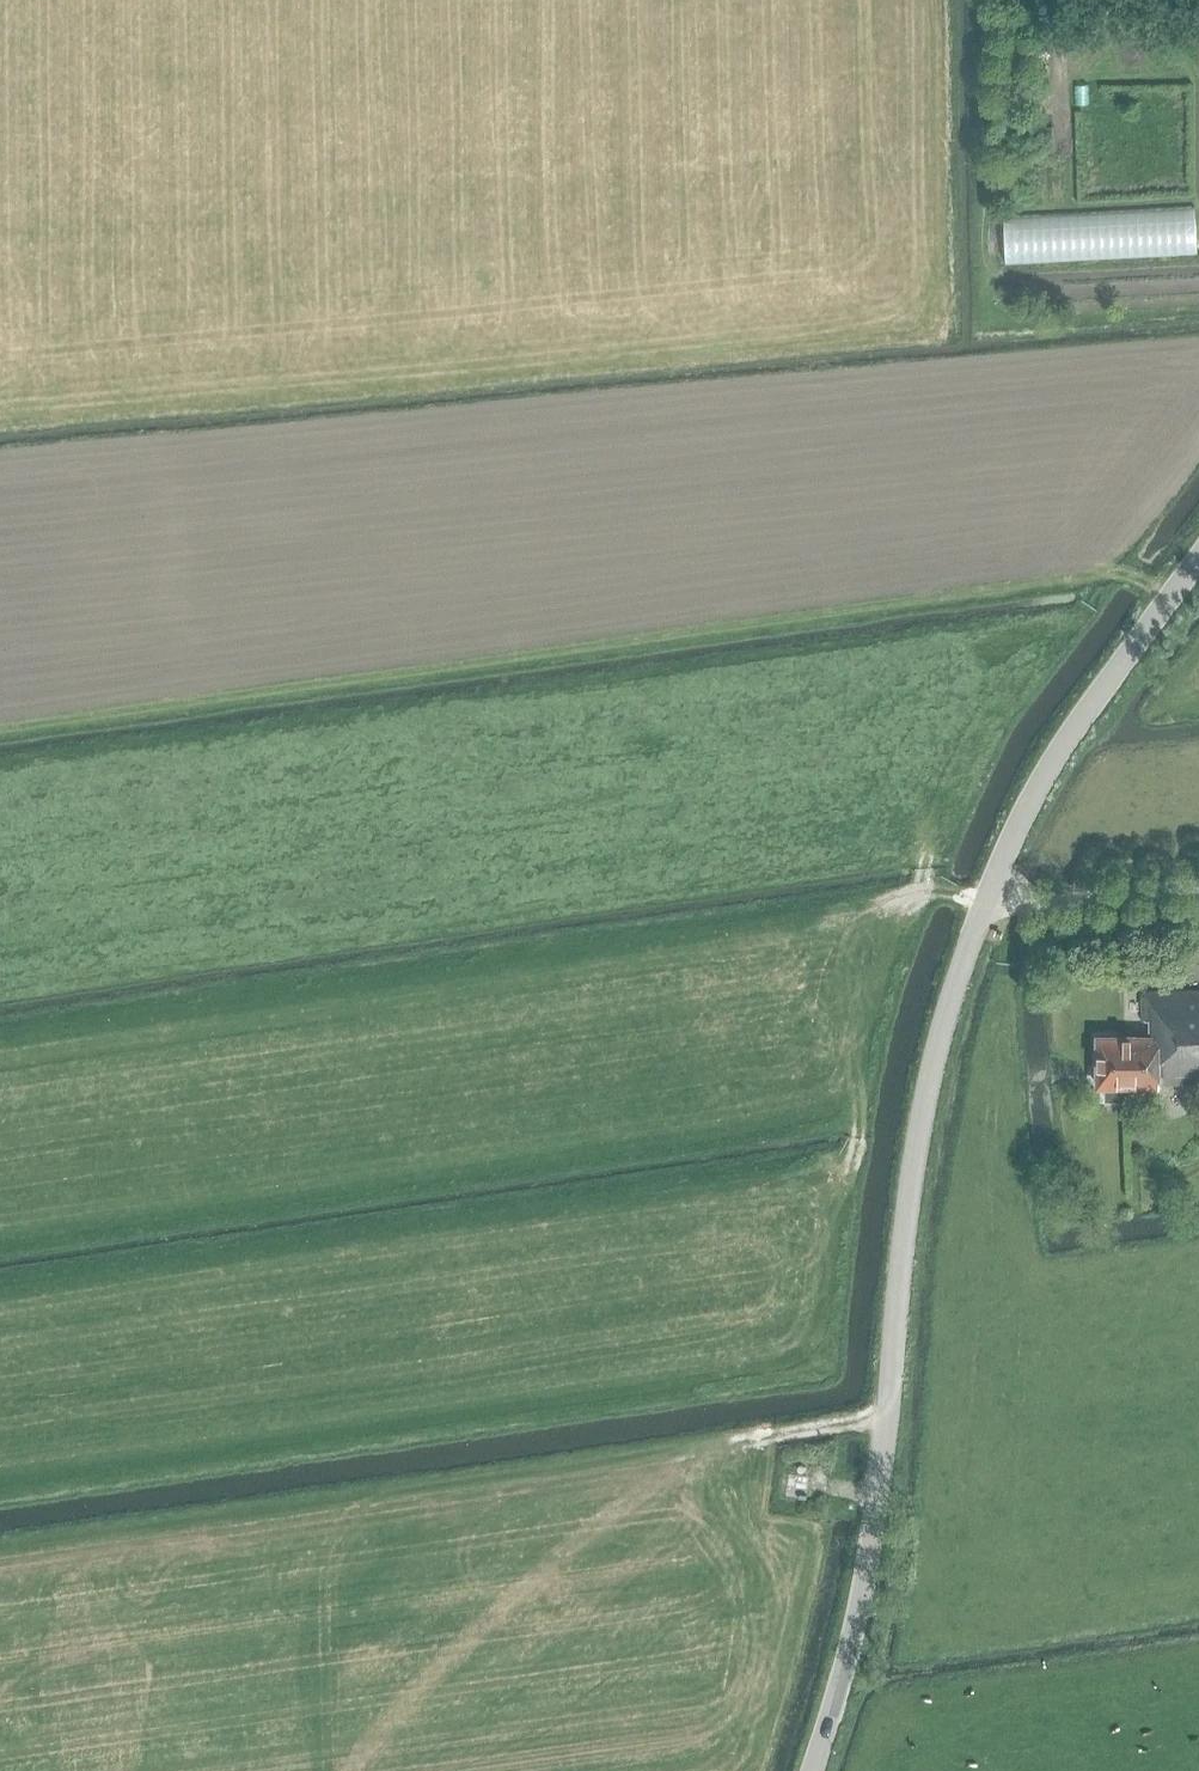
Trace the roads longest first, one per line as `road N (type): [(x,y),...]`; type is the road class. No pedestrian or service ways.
road 1 (tertiary): [(811,1770),(871,1547),(910,1183),(956,977),(1023,813),(1198,557)]

